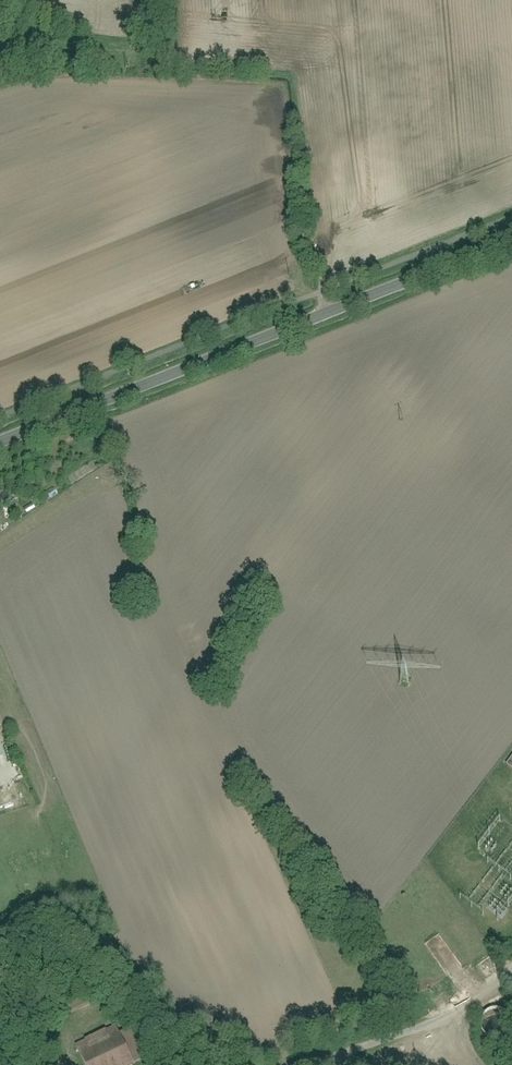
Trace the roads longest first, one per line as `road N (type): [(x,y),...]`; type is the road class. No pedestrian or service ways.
road 1 (secondary): [(0,442),(511,242)]
road 2 (unclassified): [(303,1064),(443,1022),(511,971)]

